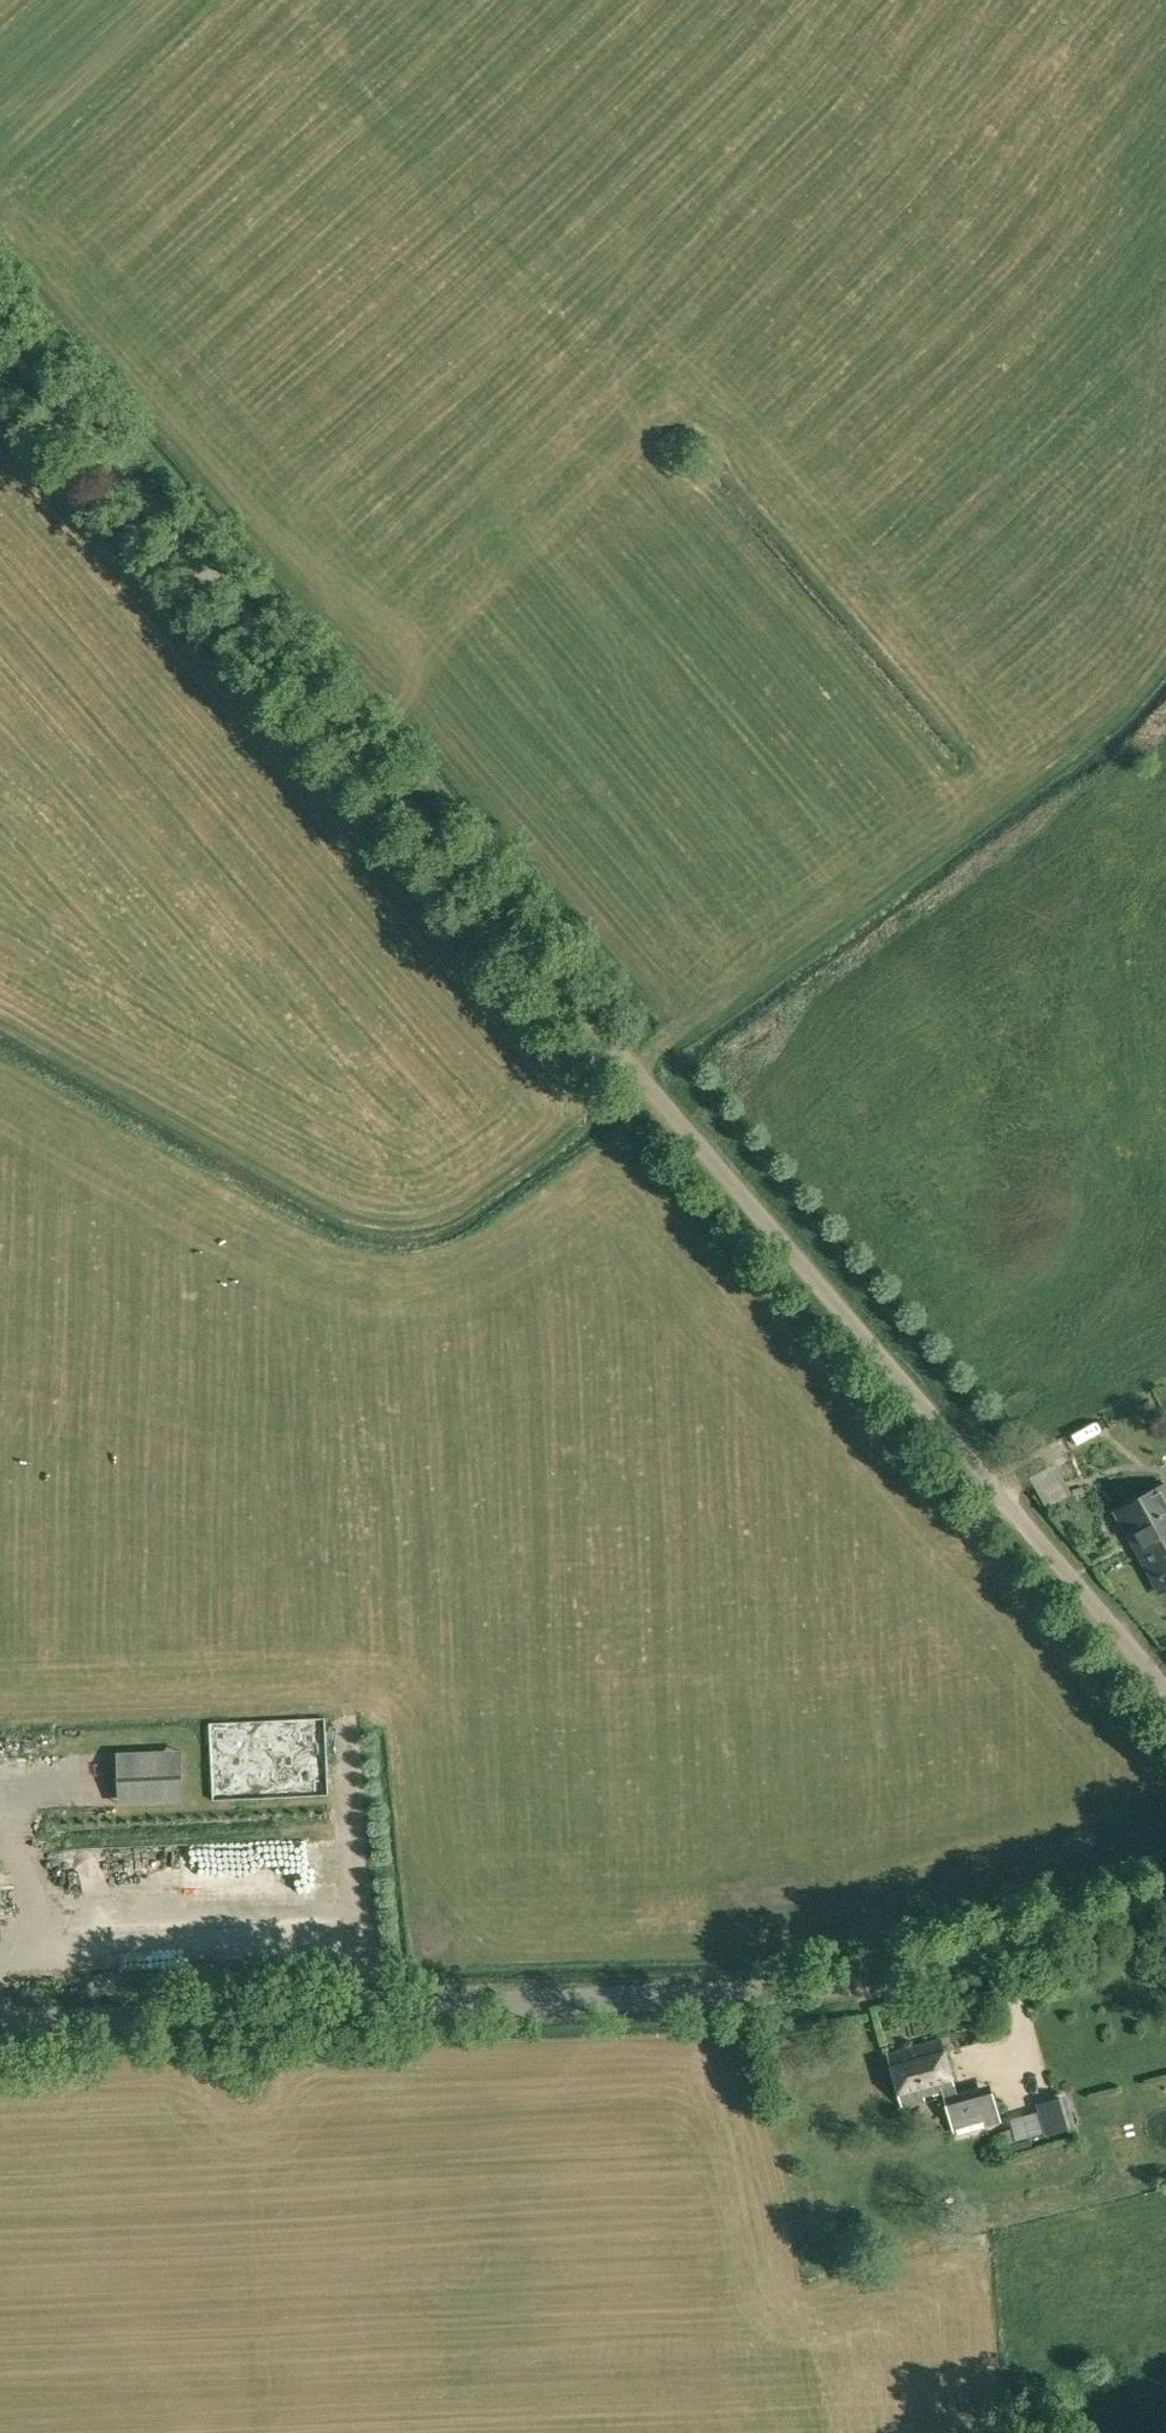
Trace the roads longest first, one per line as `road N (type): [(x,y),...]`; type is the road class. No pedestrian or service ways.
road 1 (unclassified): [(1165,1706),(0,341)]
road 2 (unclassified): [(0,2025),(738,1997),(886,1977),(1165,1898)]

